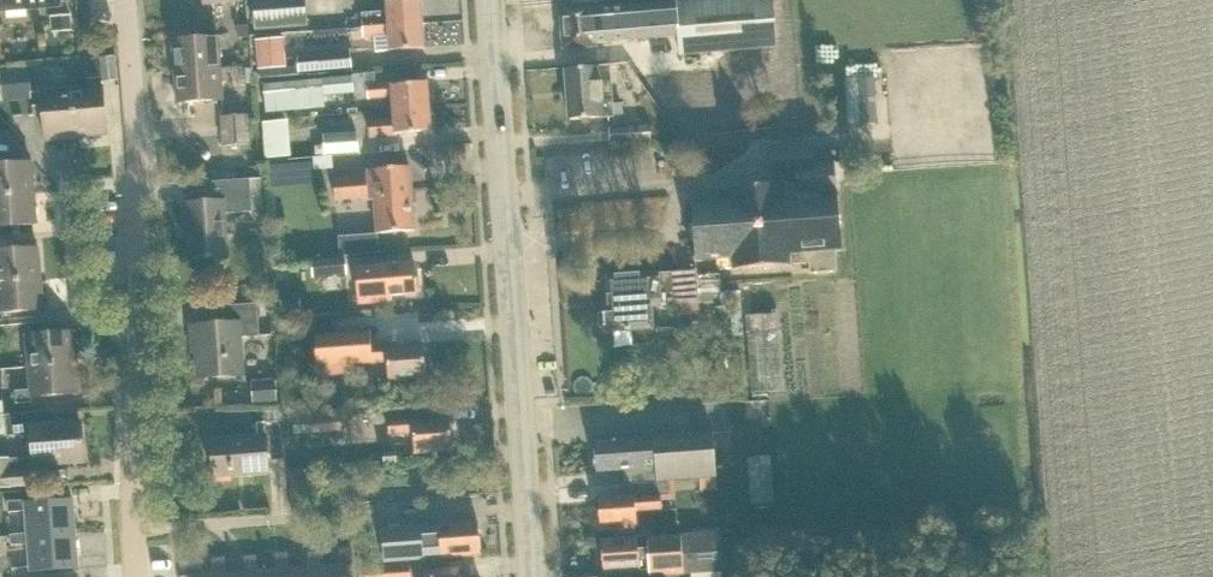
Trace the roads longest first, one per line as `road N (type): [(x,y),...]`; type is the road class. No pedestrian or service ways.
road 1 (tertiary): [(529,576),(486,0)]
road 2 (residential): [(138,576),(131,464),(144,186),(124,0)]

